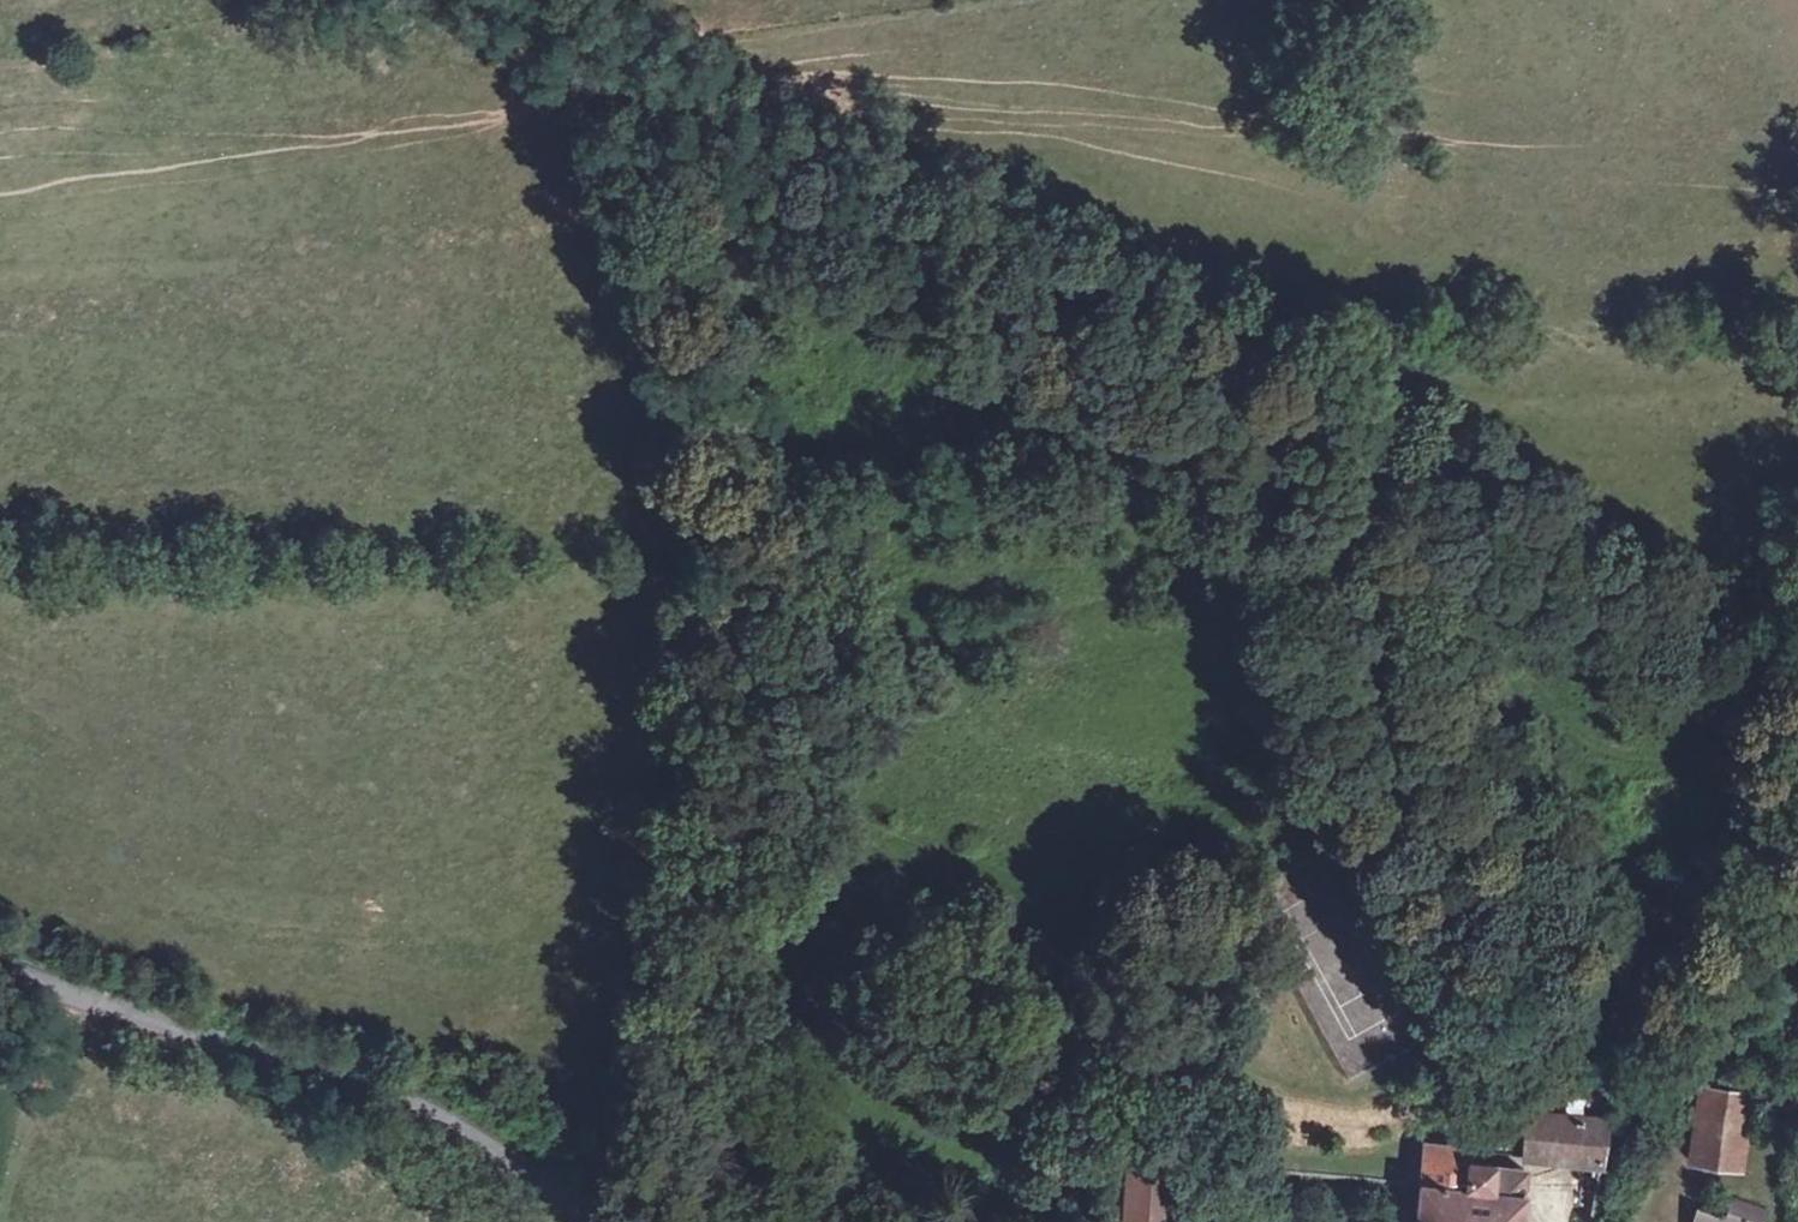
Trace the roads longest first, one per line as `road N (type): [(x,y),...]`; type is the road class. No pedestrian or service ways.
road 1 (unclassified): [(0,966),(427,1114),(590,1221)]

